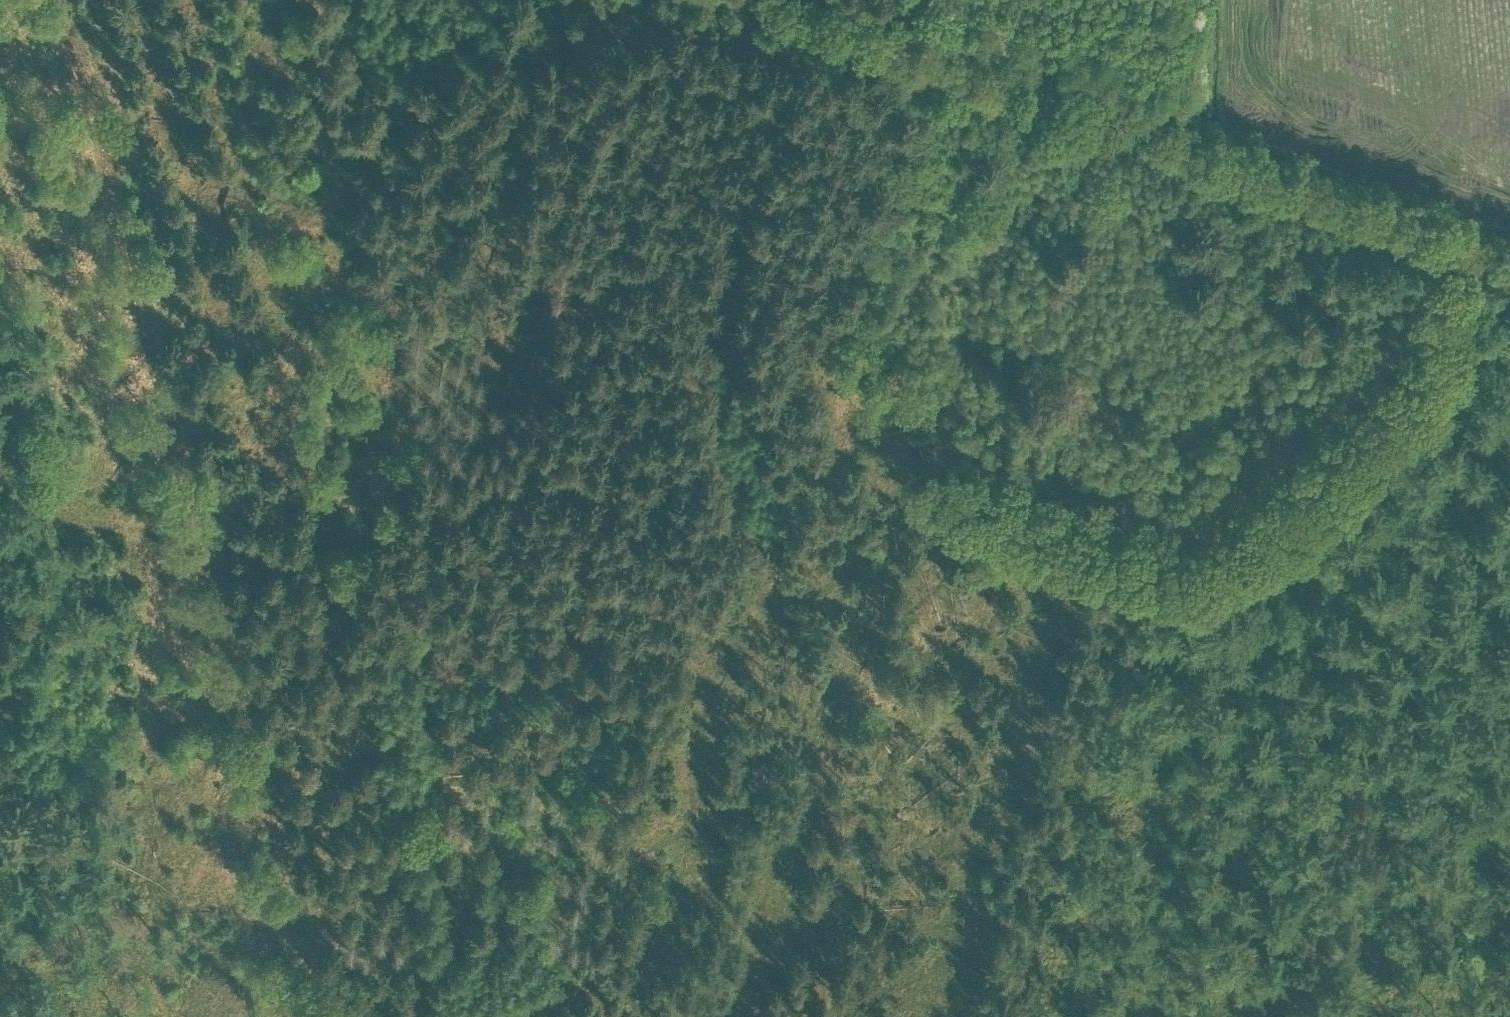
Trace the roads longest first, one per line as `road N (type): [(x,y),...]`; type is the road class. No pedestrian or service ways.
road 1 (track): [(931,69),(1509,271)]
road 2 (track): [(334,1016),(222,600)]
road 3 (track): [(736,0),(931,69)]

